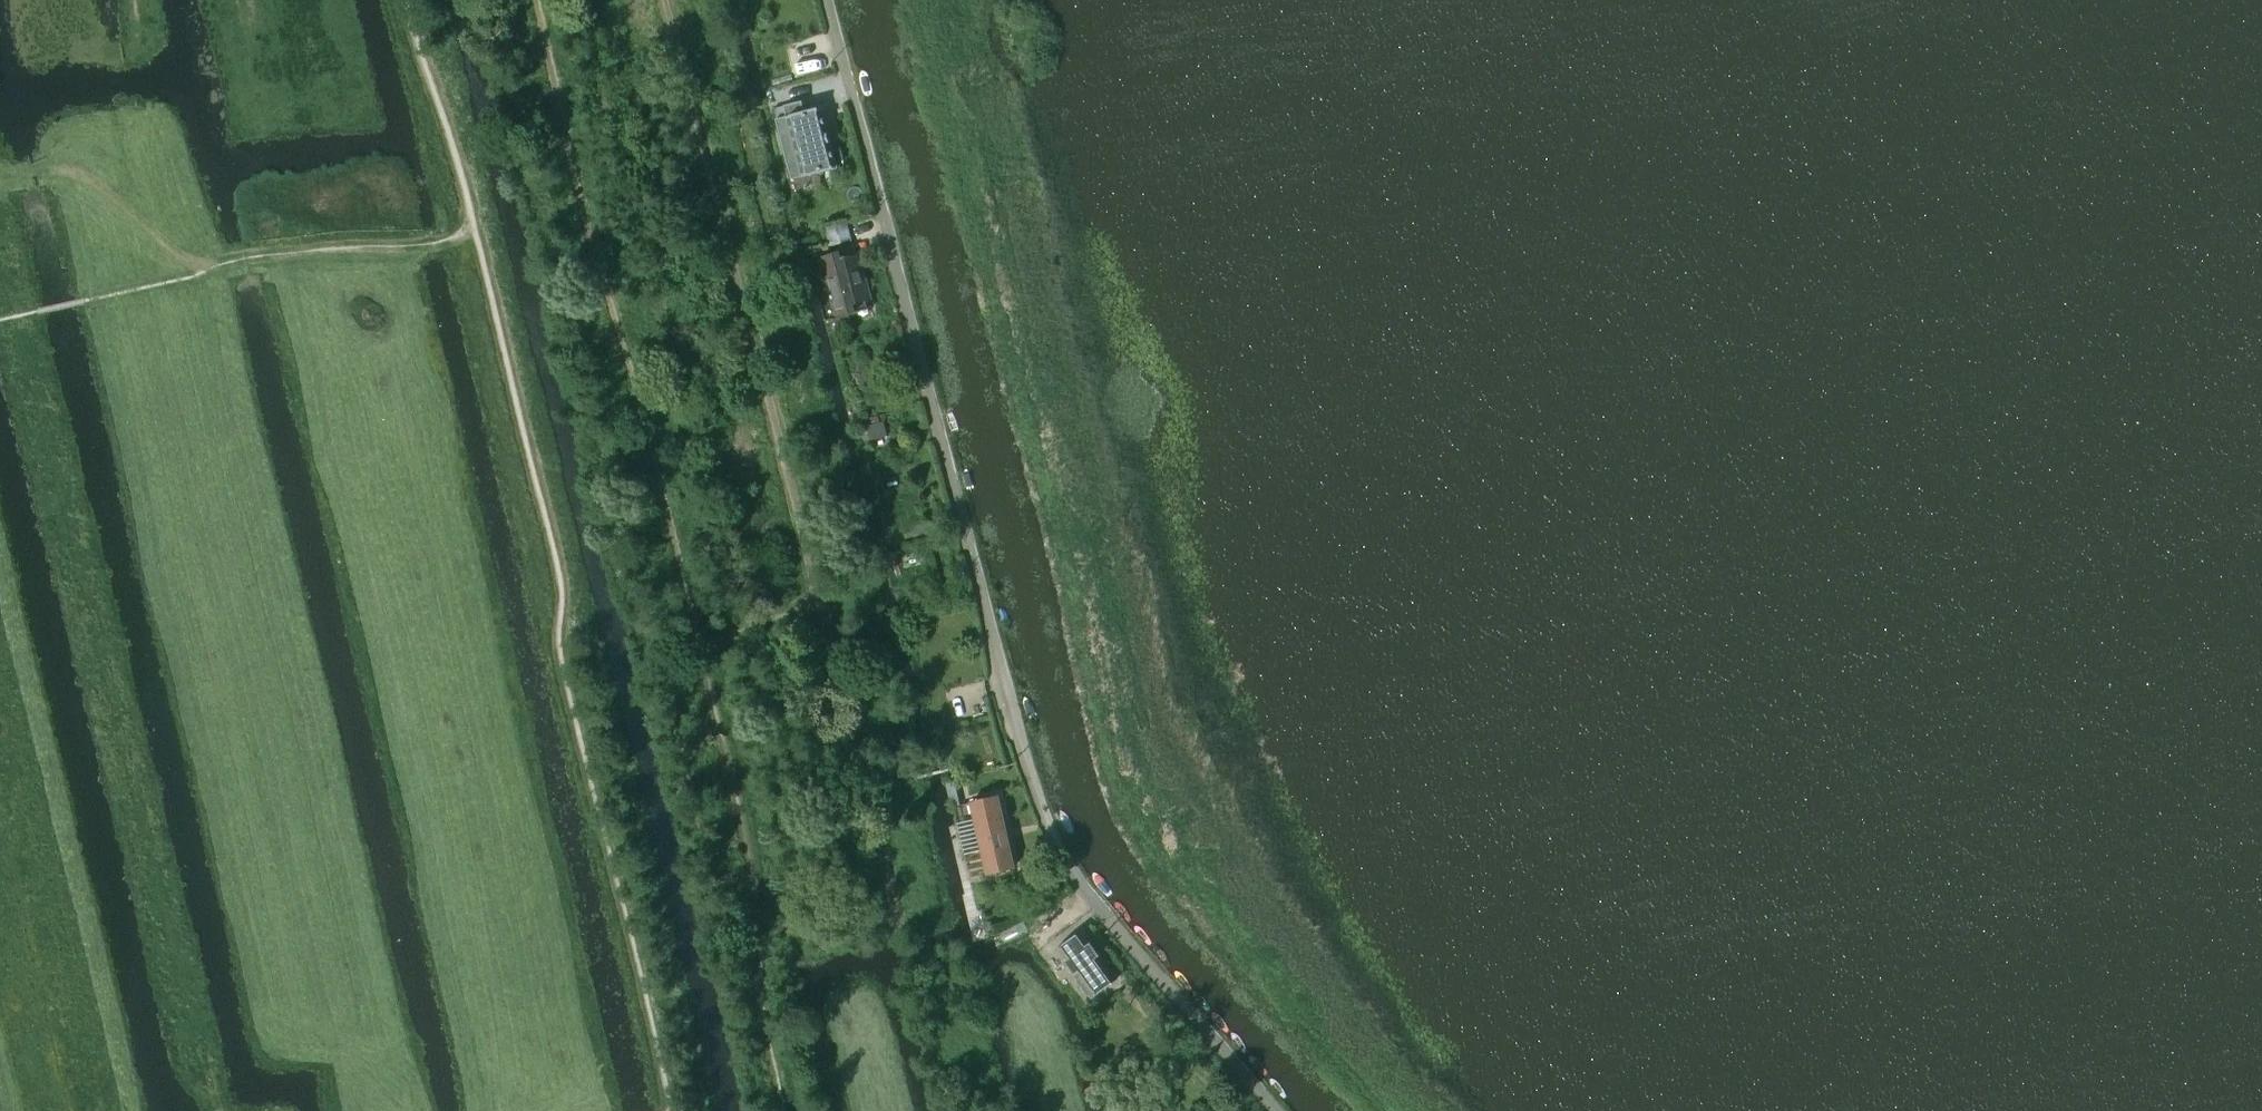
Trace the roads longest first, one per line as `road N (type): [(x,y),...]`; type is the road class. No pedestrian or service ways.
road 1 (unclassified): [(1271,1110),(1056,850),(1017,733),(824,0)]

